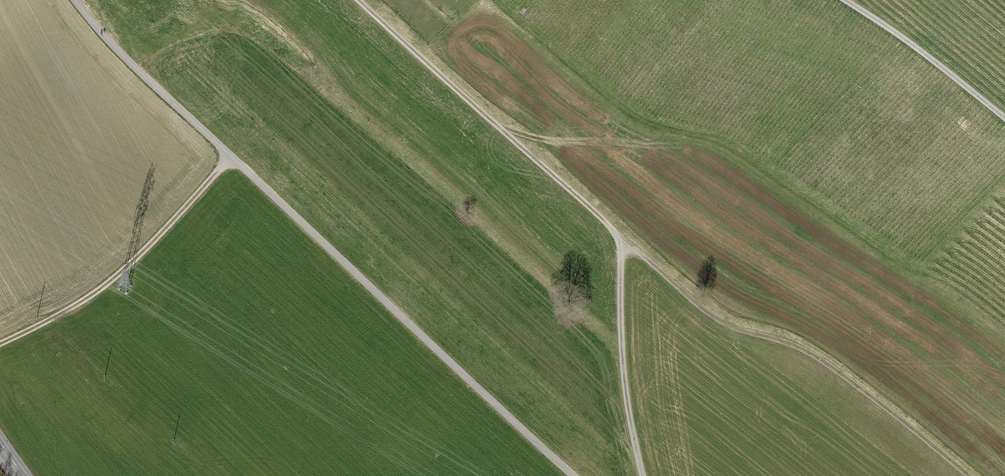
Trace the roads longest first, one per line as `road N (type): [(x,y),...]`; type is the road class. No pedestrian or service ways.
road 1 (track): [(75,0),(112,45),(574,475)]
road 2 (track): [(964,475),(815,353),(716,319),(625,241)]
road 3 (track): [(625,241),(359,0)]
road 4 (track): [(231,156),(113,279),(0,343)]
road 5 (track): [(643,475),(621,348),(625,241)]
road 6 (track): [(1004,118),(844,0)]

